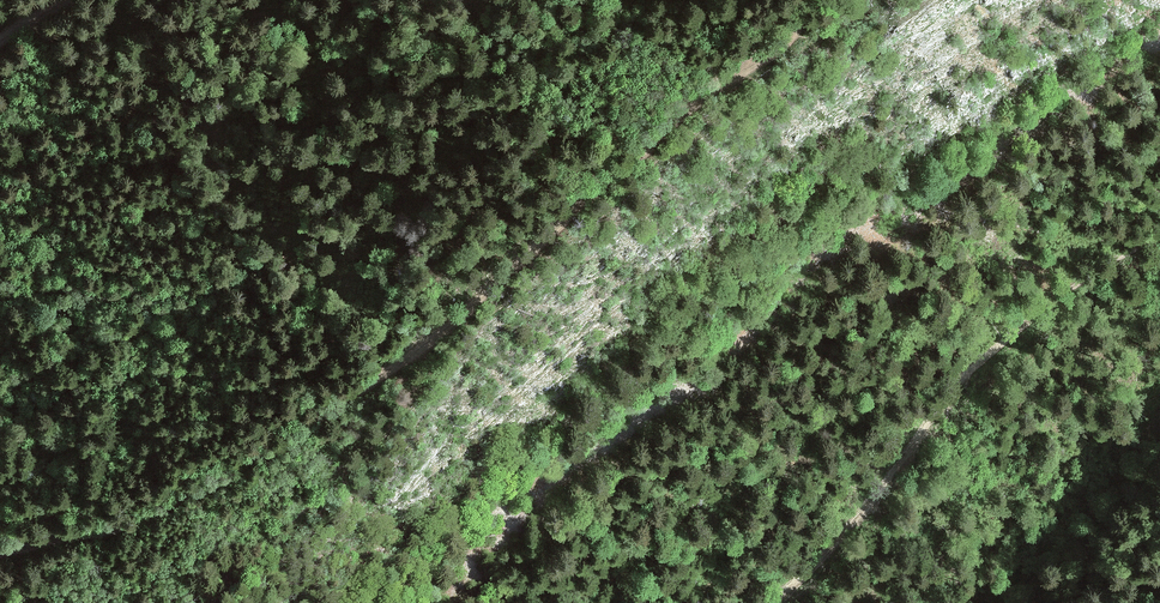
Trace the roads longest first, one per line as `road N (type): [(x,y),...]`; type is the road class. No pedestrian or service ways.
road 1 (track): [(850,0),(693,108),(383,384)]
road 2 (track): [(766,602),(850,521),(987,362),(1159,237)]
road 3 (track): [(0,561),(141,526),(254,467),(383,384)]

